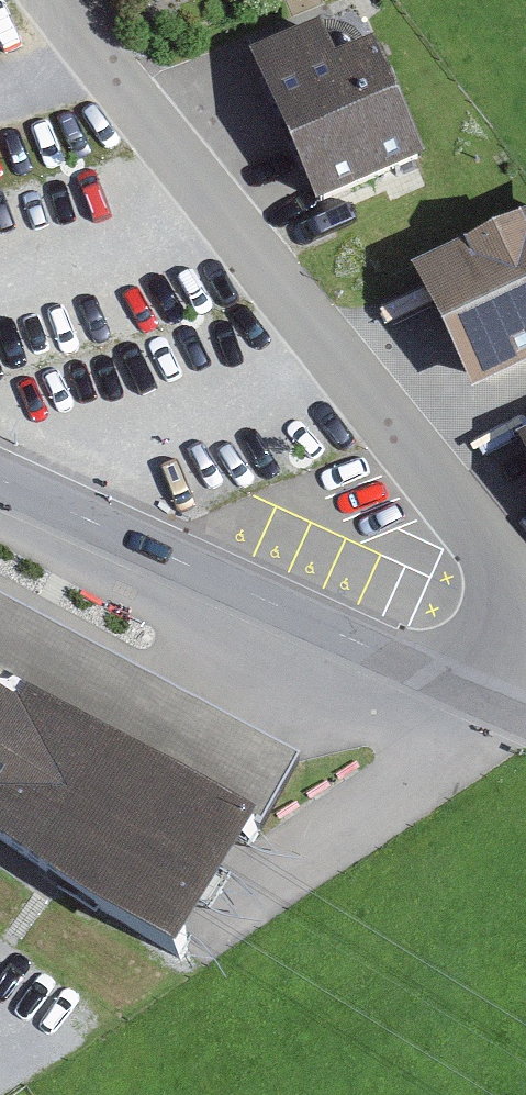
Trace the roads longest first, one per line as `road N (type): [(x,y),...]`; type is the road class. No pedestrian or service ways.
road 1 (residential): [(525,630),(506,568),(53,0)]
road 2 (tertiary): [(501,706),(0,479)]

